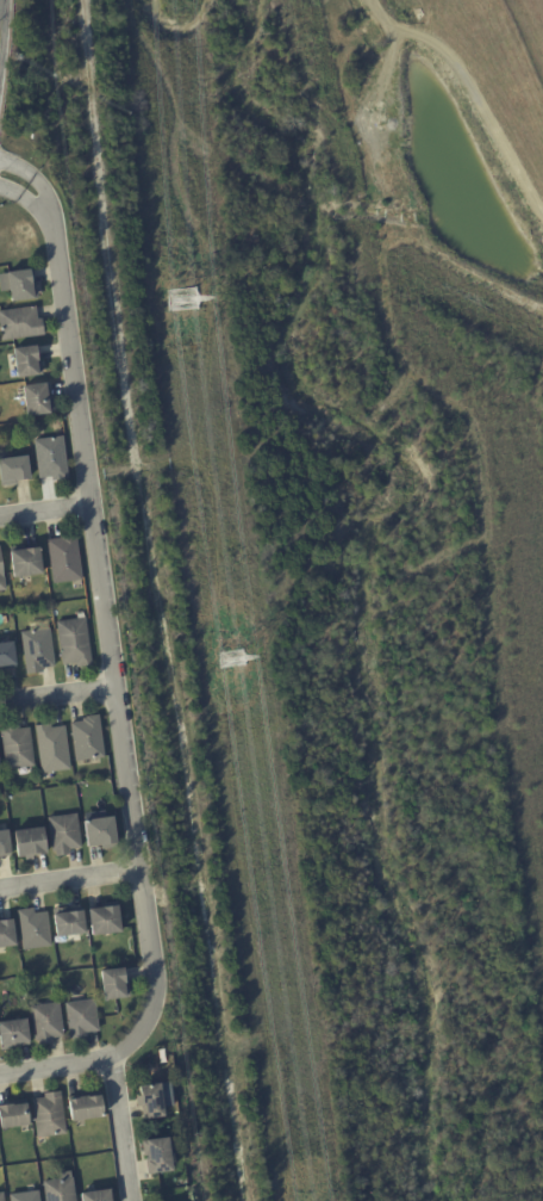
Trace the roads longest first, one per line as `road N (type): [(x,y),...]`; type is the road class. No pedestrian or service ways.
road 1 (residential): [(0,1076),(111,1057),(138,1038),(155,998),(50,213)]
road 2 (residential): [(131,1200),(111,1057)]
road 3 (residential): [(0,891),(139,869)]

